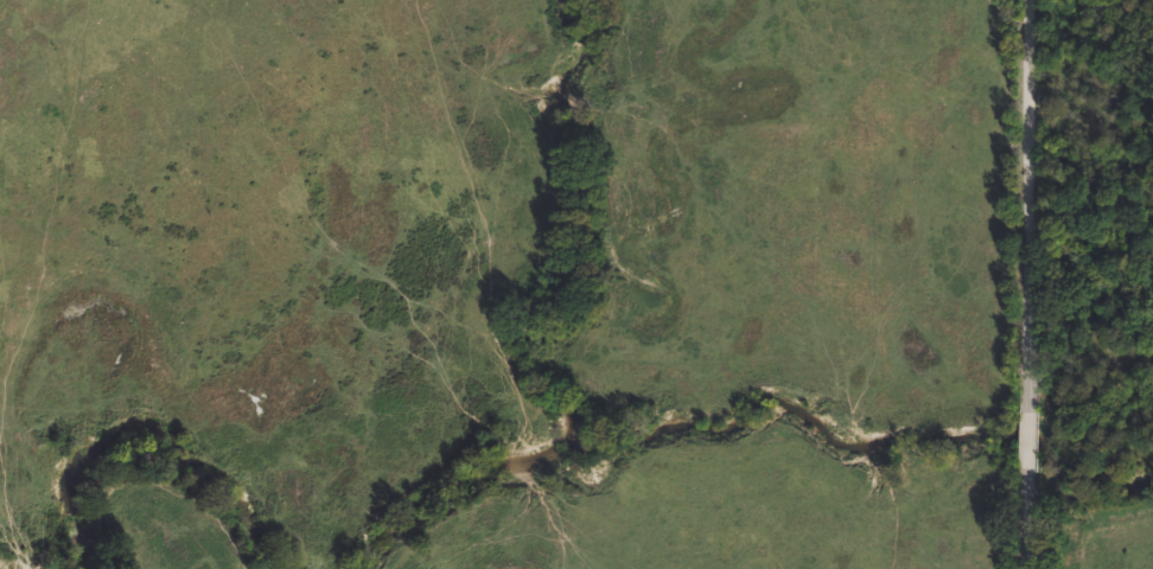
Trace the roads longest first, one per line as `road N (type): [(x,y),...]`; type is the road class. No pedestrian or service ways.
road 1 (residential): [(1046,568),(1051,0)]

